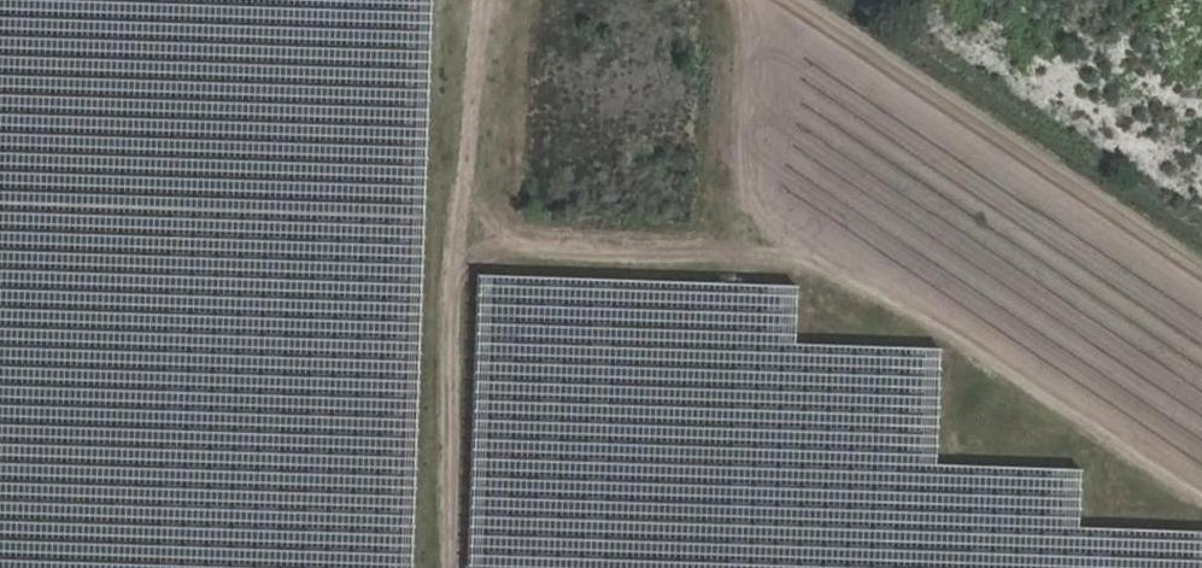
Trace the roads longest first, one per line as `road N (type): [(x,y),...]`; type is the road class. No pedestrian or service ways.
road 1 (track): [(467,261),(545,243),(856,274),(1183,420),(1201,437)]
road 2 (track): [(476,0),(451,567)]
road 3 (track): [(781,0),(1201,279)]

